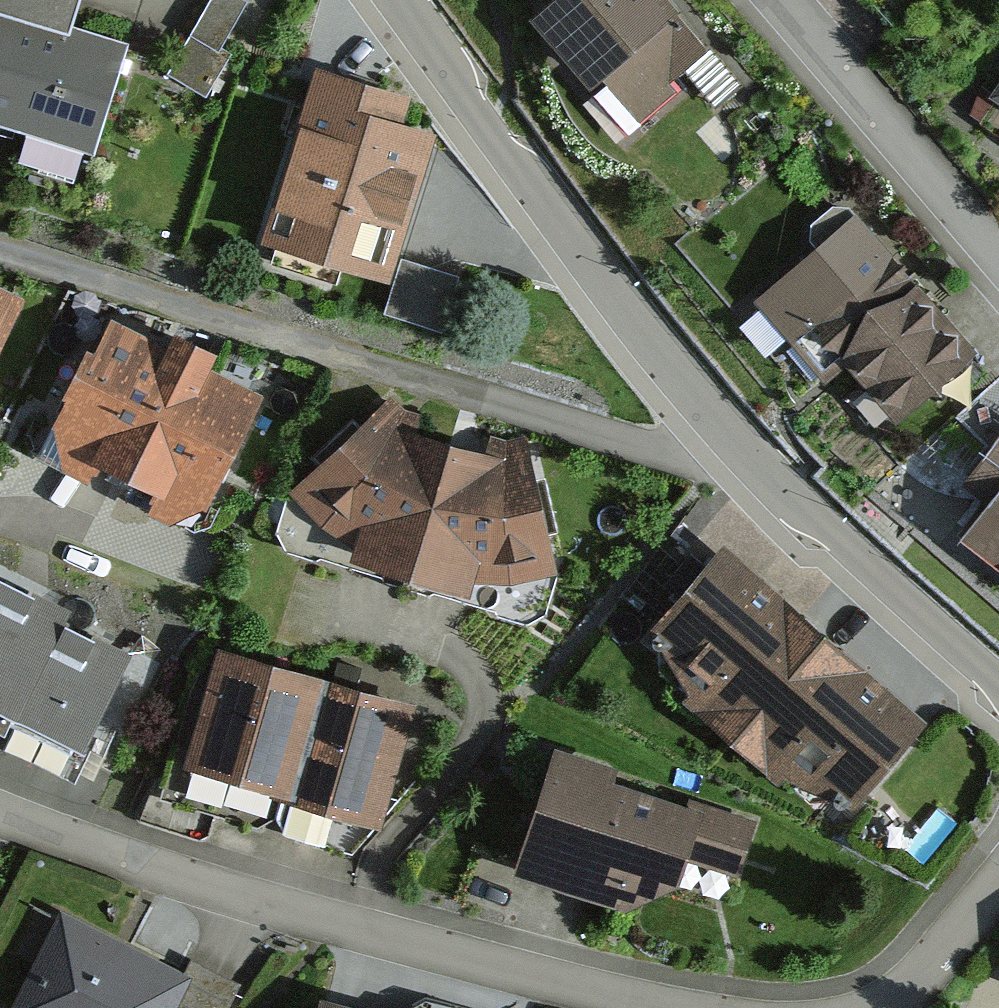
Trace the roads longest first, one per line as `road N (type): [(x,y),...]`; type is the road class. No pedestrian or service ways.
road 1 (unclassified): [(396,0),(667,376),(743,466),(998,705)]
road 2 (residential): [(678,1007),(364,931),(190,881),(0,812)]
road 3 (residential): [(998,253),(778,0)]
road 4 (residential): [(998,879),(890,1007)]

